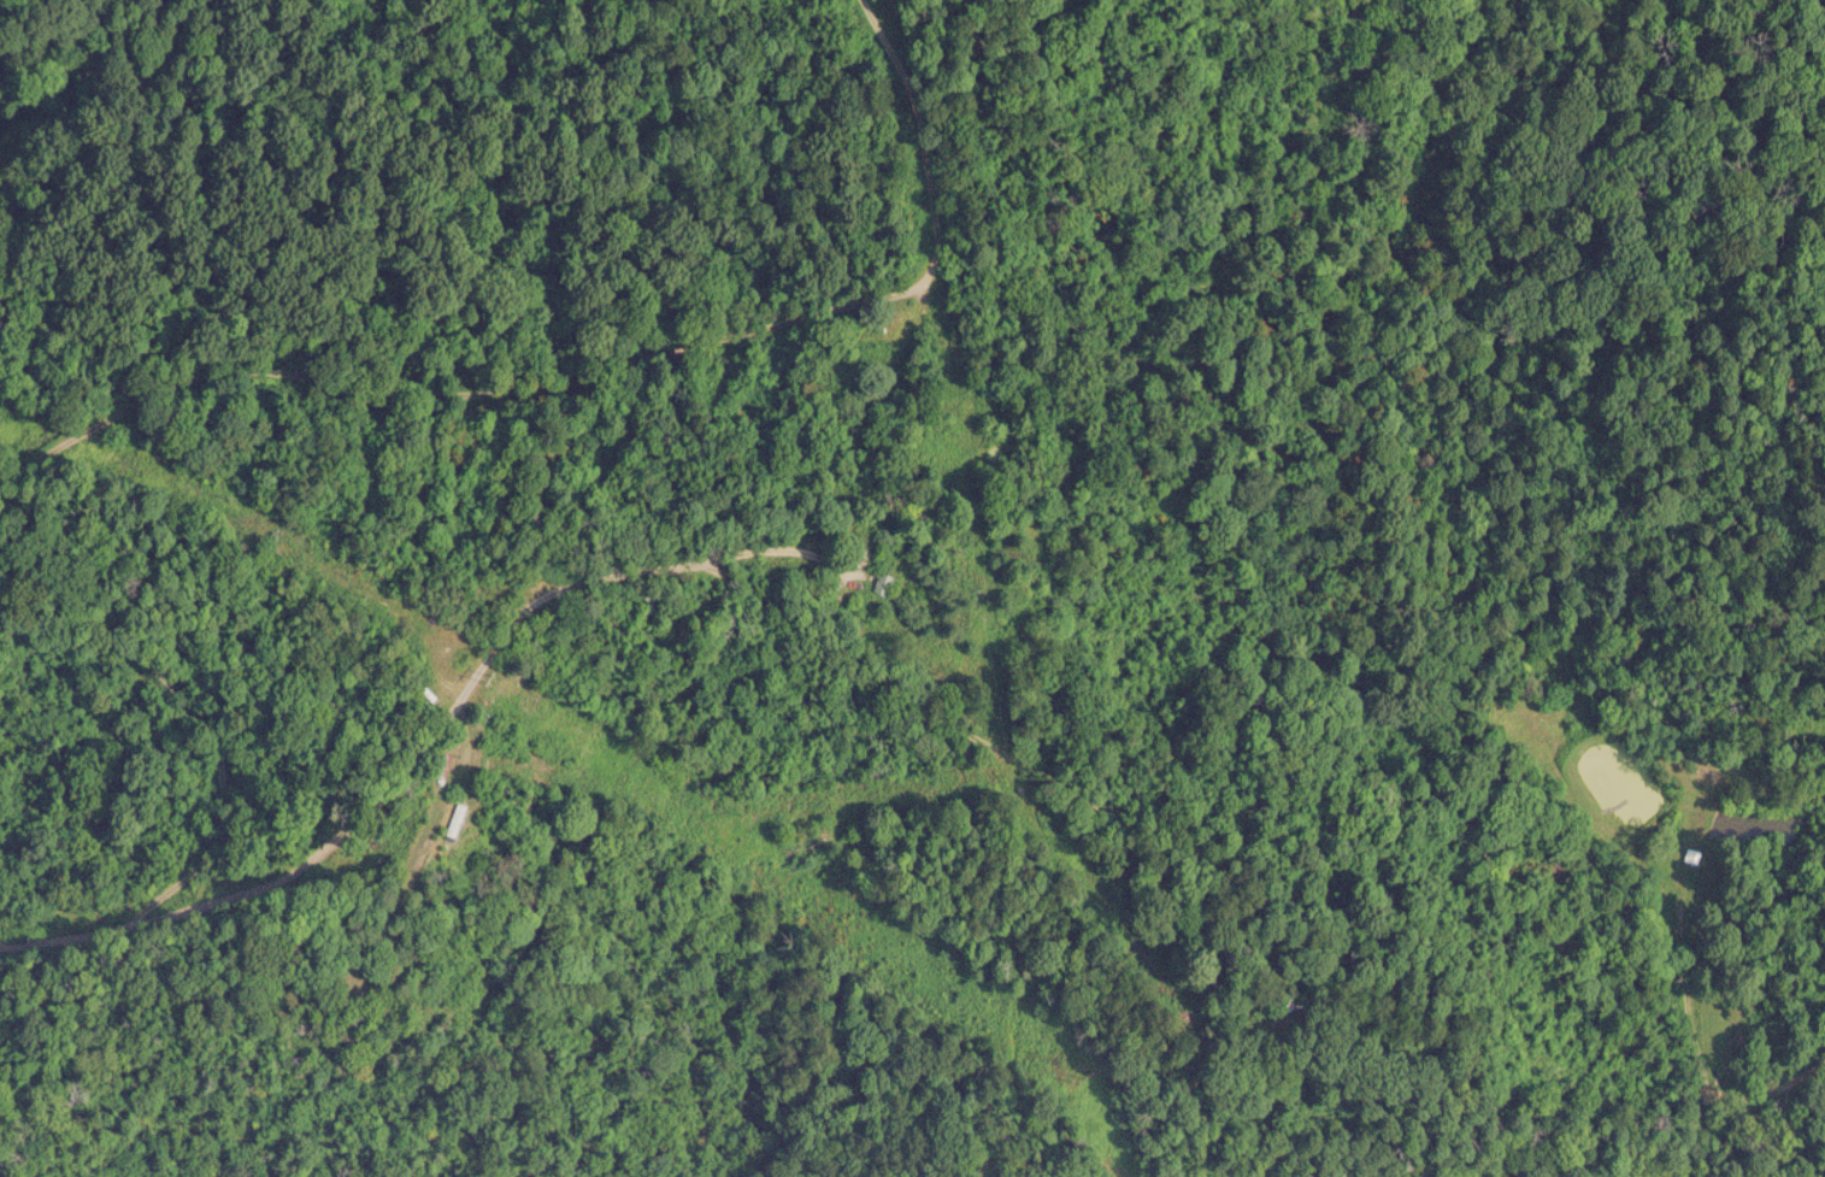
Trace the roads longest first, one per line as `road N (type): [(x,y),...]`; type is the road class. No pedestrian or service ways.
road 1 (residential): [(0,909),(157,888),(236,901),(361,789),(466,657),(578,596),(703,596),(816,617),(919,732),(989,777),(1117,791),(1321,879),(1460,985)]
road 2 (residential): [(0,471),(84,398),(677,346),(901,259)]
road 3 (residential): [(157,888),(170,749),(0,614)]
road 4 (residential): [(901,259),(869,87),(823,0)]

